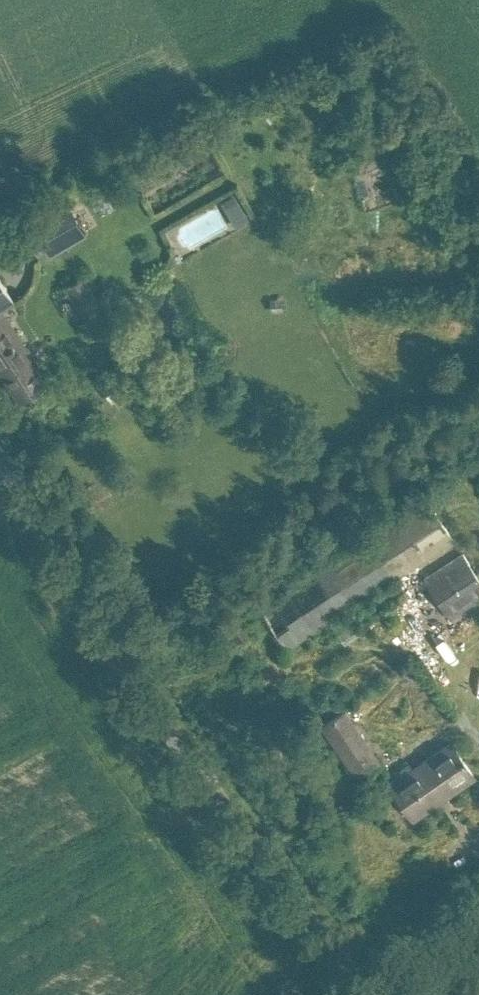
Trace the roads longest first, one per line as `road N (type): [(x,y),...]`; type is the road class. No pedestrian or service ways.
road 1 (unclassified): [(352,994),(6,463)]

